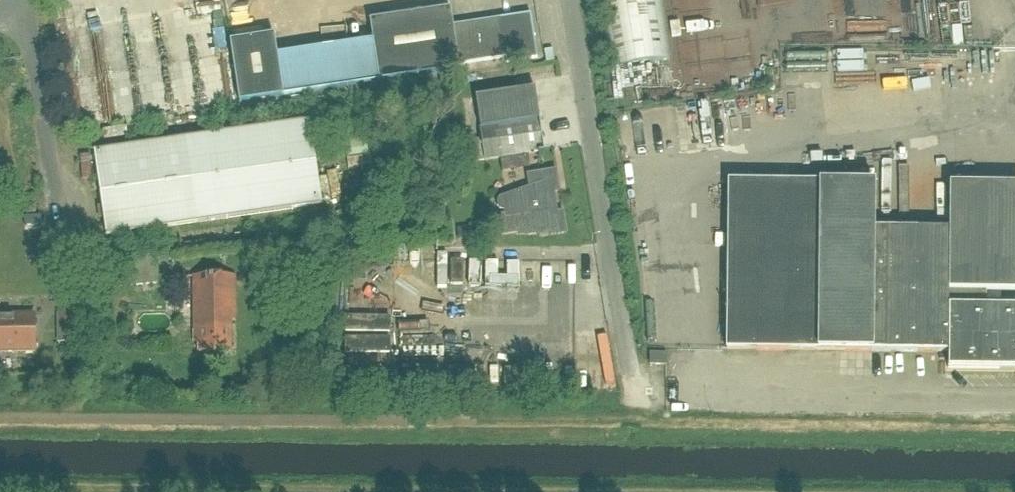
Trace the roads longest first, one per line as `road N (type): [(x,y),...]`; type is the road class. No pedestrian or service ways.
road 1 (unclassified): [(1014,401),(649,394),(637,385),(572,0)]
road 2 (unclassified): [(60,228),(28,15)]

